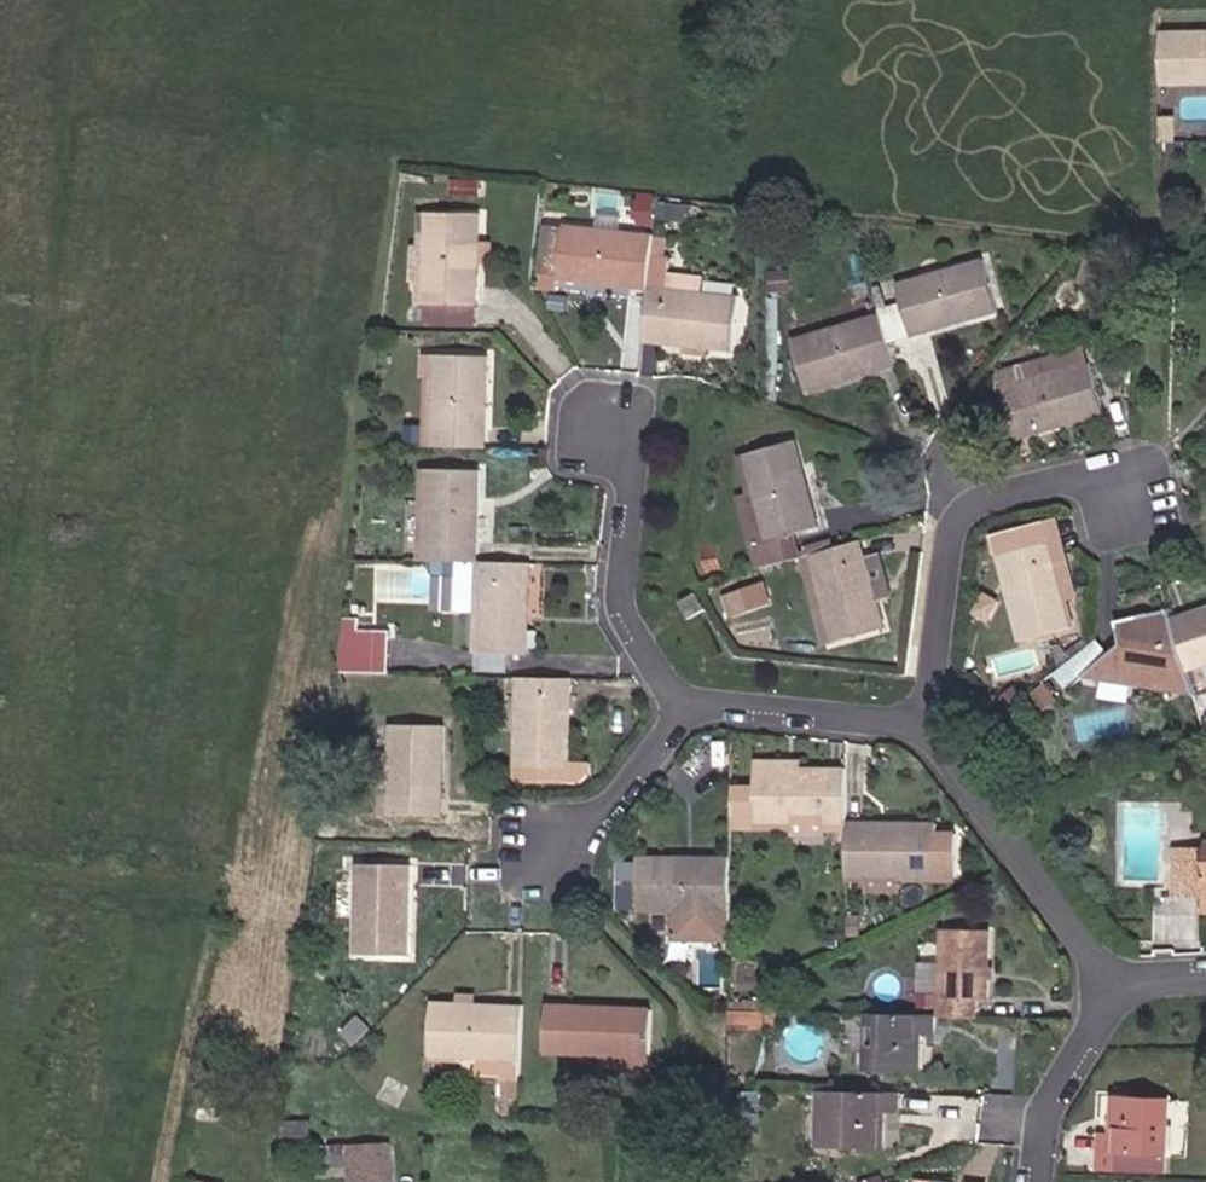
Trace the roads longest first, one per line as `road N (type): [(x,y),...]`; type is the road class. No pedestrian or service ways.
road 1 (residential): [(1130,514),(1083,484),(982,502),(958,521),(932,696),(934,742)]
road 2 (residential): [(934,742),(1130,984)]
road 3 (residential): [(681,710),(621,617),(629,488),(611,432)]
road 4 (residential): [(681,710),(908,726),(934,742)]
road 5 (residential): [(1130,984),(1057,1099),(1043,1181)]
road 6 (residential): [(558,869),(681,710)]

